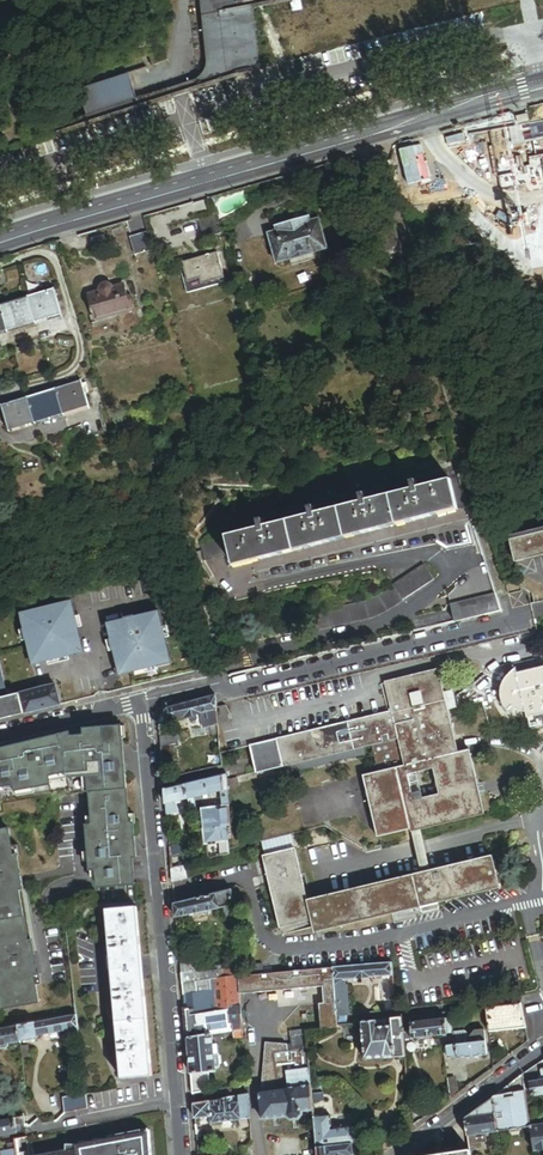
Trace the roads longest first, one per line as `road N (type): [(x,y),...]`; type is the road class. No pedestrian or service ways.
road 1 (tertiary): [(542,78),(0,234)]
road 2 (residential): [(142,699),(183,1154)]
road 3 (residential): [(142,699),(532,611)]
road 4 (residential): [(542,1047),(397,1154)]
road 5 (residential): [(0,736),(142,699)]

